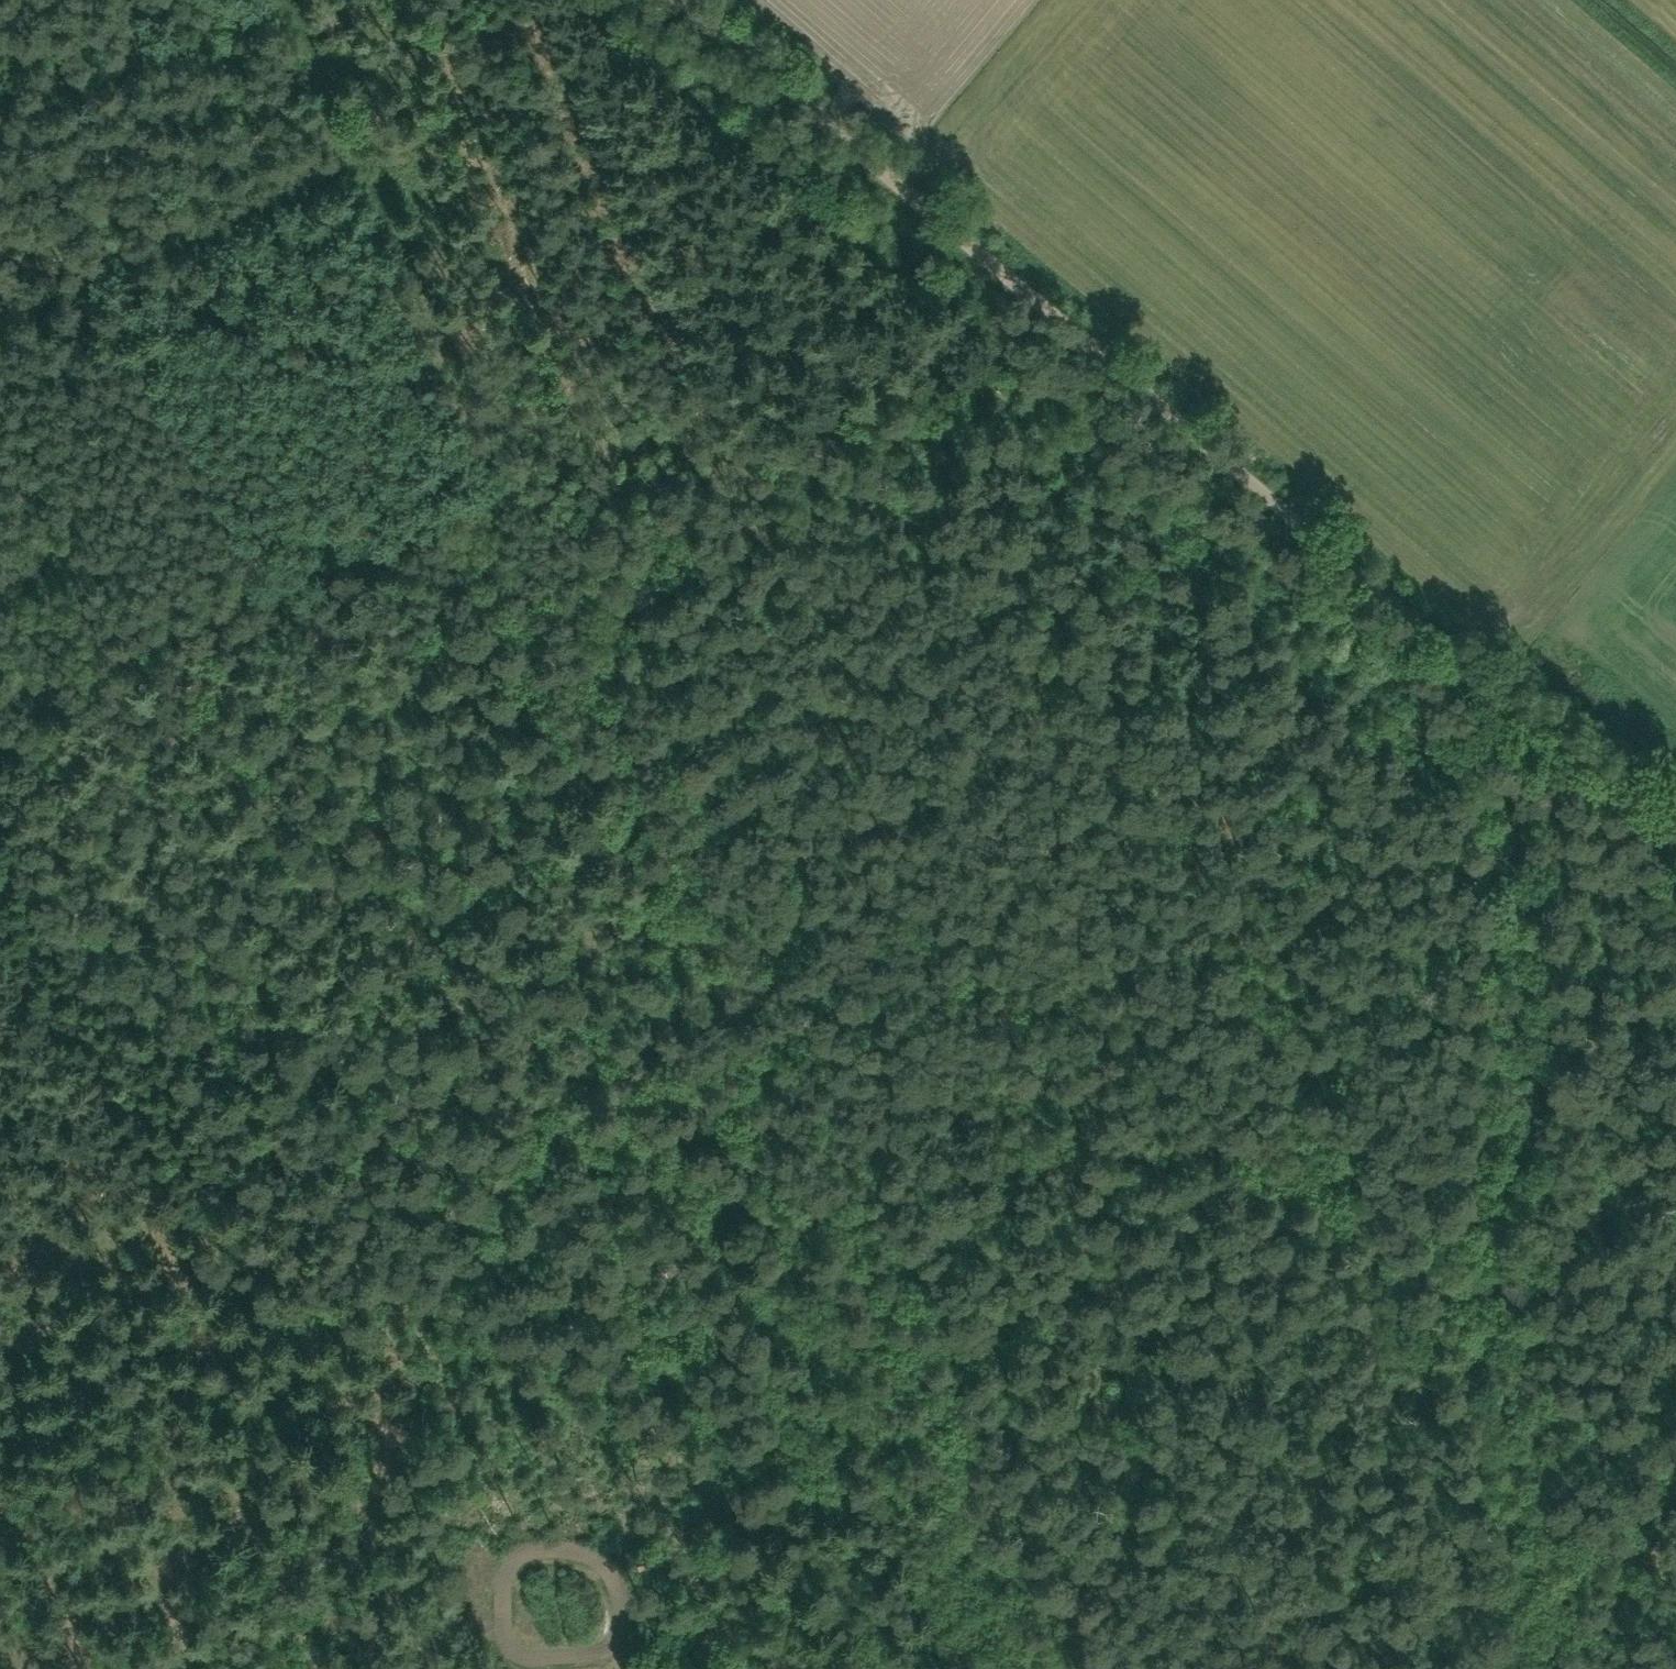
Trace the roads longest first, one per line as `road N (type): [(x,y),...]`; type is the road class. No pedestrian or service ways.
road 1 (unclassified): [(669,0),(1675,840)]

